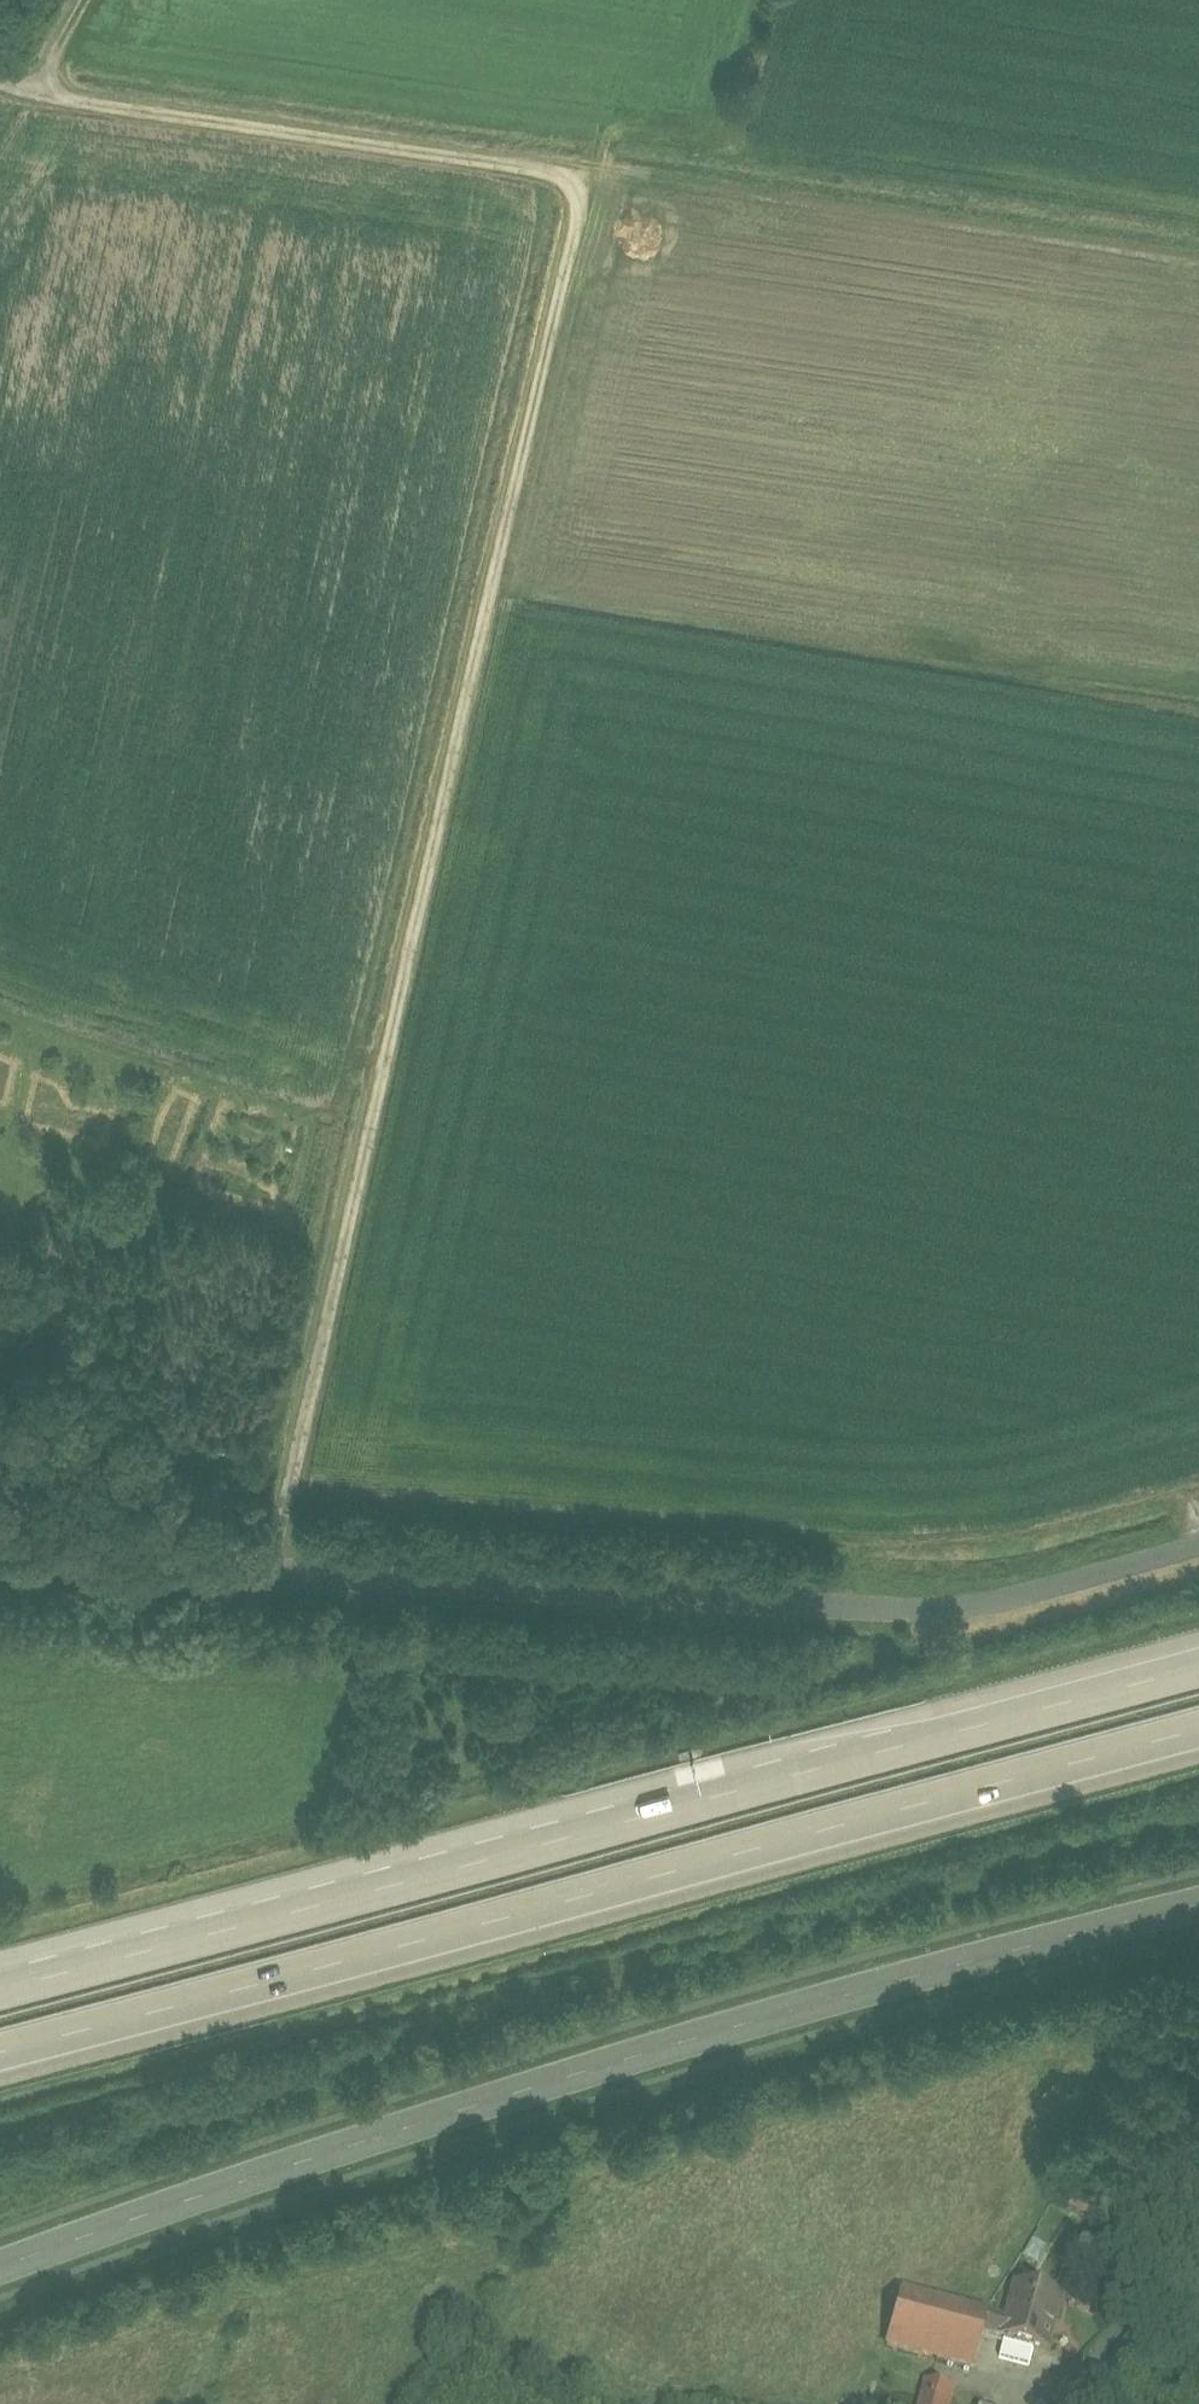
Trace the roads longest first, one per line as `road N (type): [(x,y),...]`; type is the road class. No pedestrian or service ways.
road 1 (track): [(275,1575),(580,205),(557,177),(49,97),(0,82)]
road 2 (secondary): [(0,2276),(402,2136),(738,2036),(1198,1914)]
road 3 (motorway): [(1198,1653),(794,1772),(0,1983)]
road 4 (motorway): [(0,2056),(1198,1732)]
road 5 (unclassified): [(1198,1555),(993,1617),(0,1559)]

